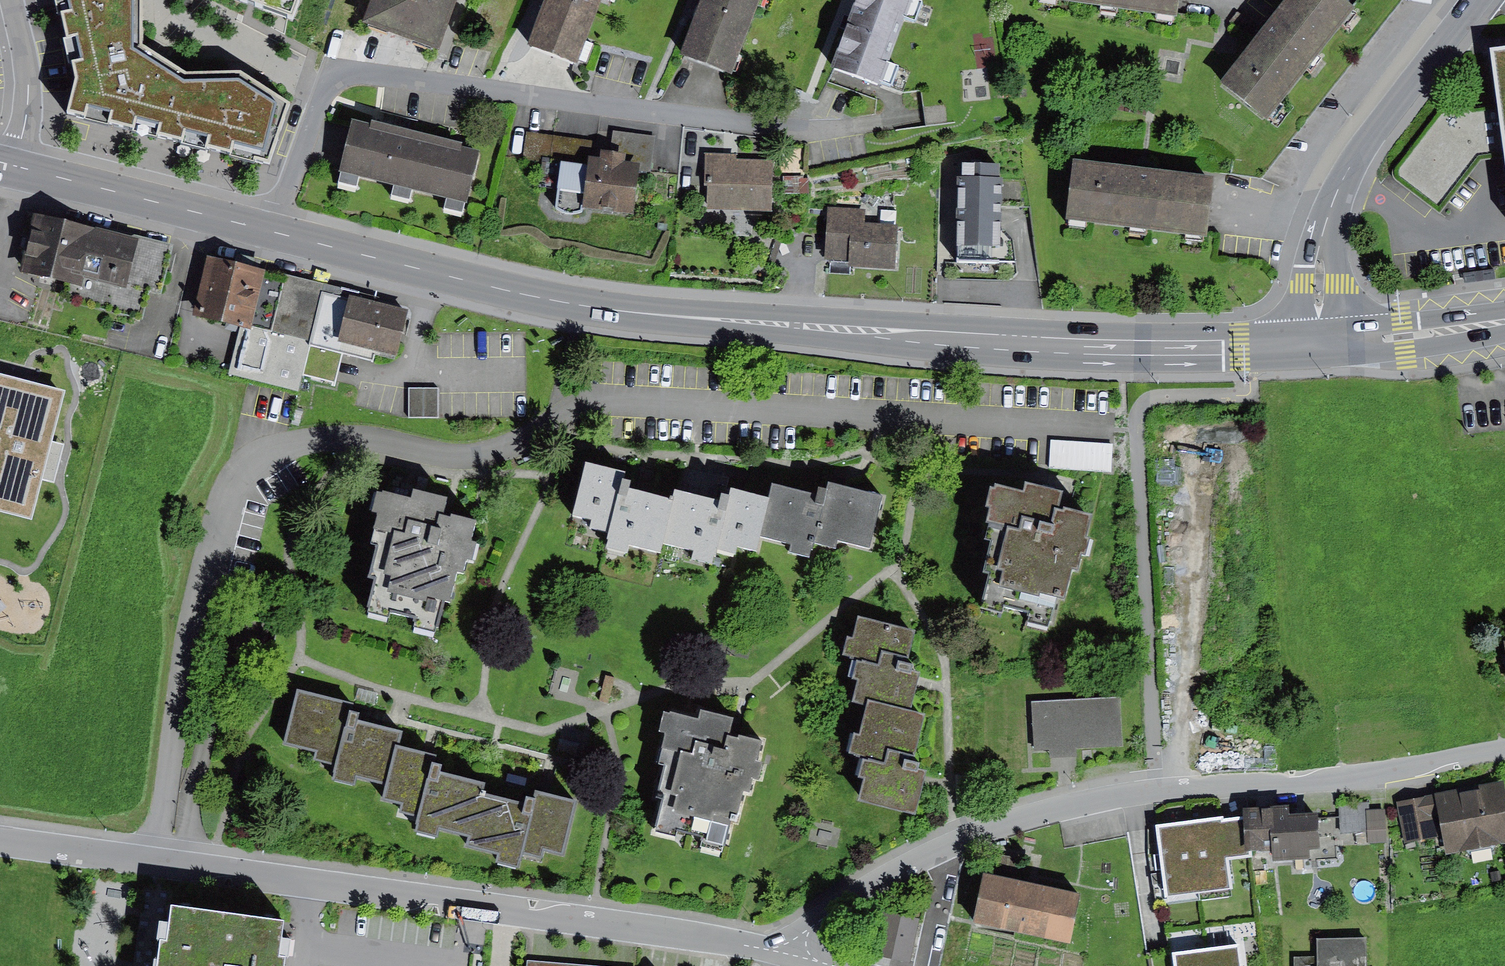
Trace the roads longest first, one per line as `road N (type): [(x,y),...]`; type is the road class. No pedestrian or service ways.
road 1 (residential): [(147,862),(226,501),(251,469),(282,449),(364,439),(469,459),(595,398),(1110,428)]
road 2 (primary): [(1316,346),(1035,343),(581,308),(273,231)]
road 3 (residential): [(273,231),(335,71),(798,133),(923,117)]
road 4 (residential): [(791,949),(907,861),(1050,809),(1380,777),(1504,750)]
road 5 (residential): [(791,949),(147,862)]
road 6 (residential): [(1316,346),(1327,228),(1345,176),(1476,0)]
road 7 (primary): [(273,231),(17,168)]
road 8 (primary): [(1504,323),(1316,346)]
road 9 (residential): [(10,0),(26,71),(17,168)]
road 10 (residential): [(147,862),(0,841)]

